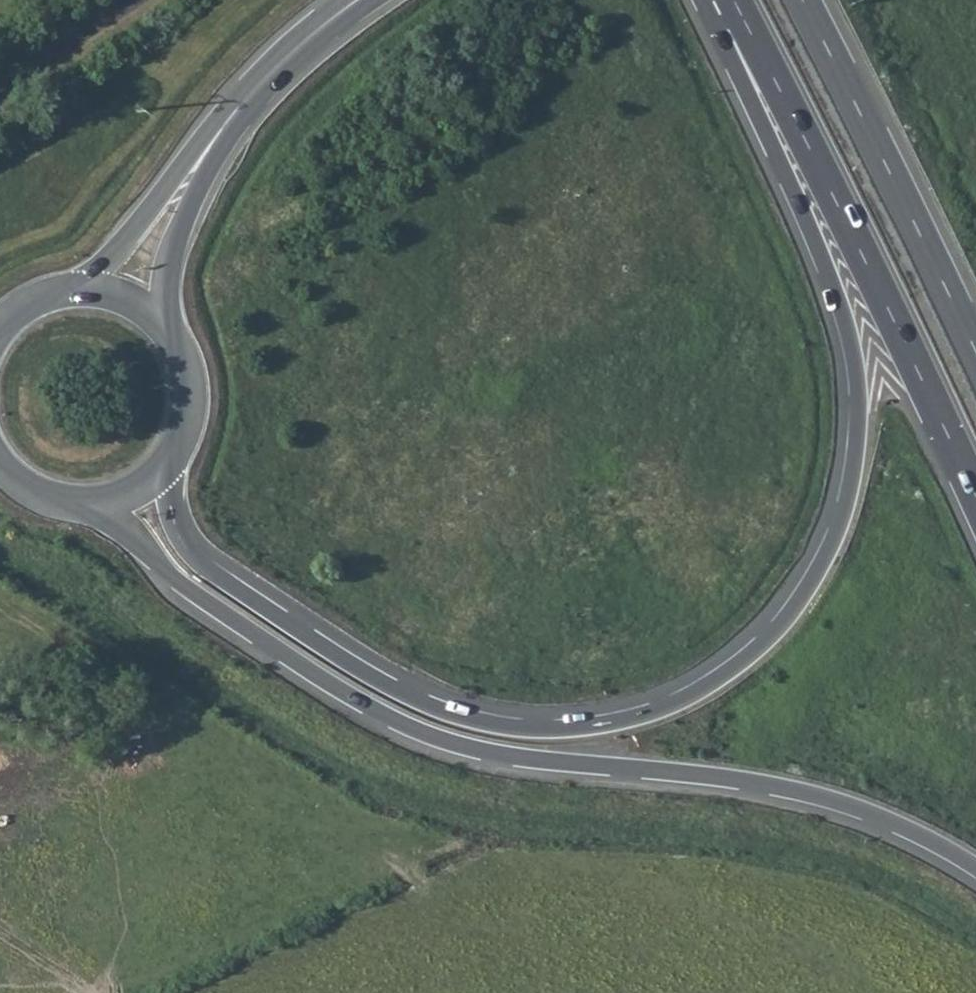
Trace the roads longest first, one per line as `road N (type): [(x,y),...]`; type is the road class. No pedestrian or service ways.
road 1 (trunk): [(725,0),(726,46),(831,279),(857,384),(858,443),(846,511),(804,597),(747,659),(698,691),(617,721),(527,728),(460,715),(348,660),(205,564),(183,536),(168,452)]
road 2 (track): [(975,936),(894,883),(748,841),(515,827),(383,798),(0,561)]
road 3 (trunk): [(96,497),(199,600),(425,737),(500,757),(688,773),(793,791),(890,821),(975,868)]
road 4 (trunk): [(731,0),(975,499)]
road 5 (trunk): [(975,352),(802,0)]
road 6 (tertiary): [(178,356),(167,284),(175,241),(243,101)]
road 7 (tertiary): [(243,101),(98,274),(72,292)]
road 8 (tertiary): [(243,101),(355,0)]
road 9 (tertiary): [(178,356),(163,331),(129,303),(72,292)]

